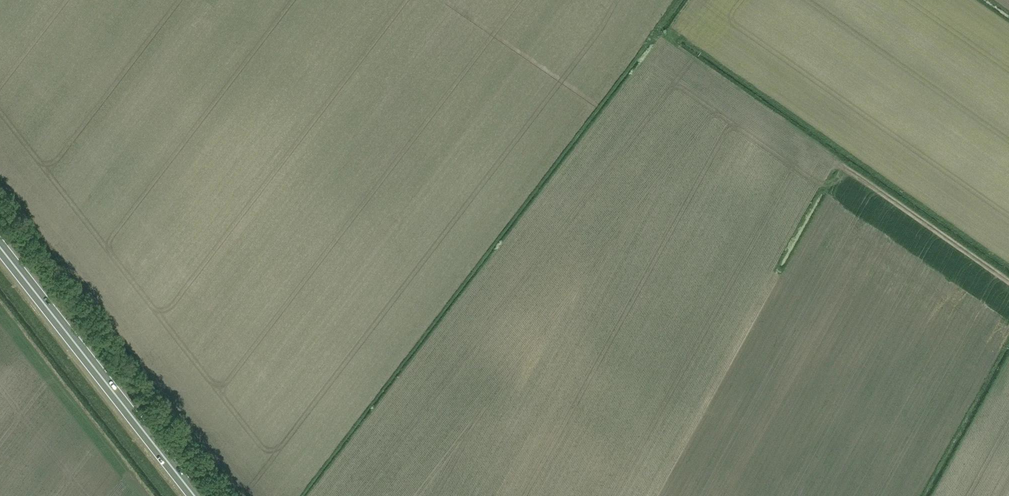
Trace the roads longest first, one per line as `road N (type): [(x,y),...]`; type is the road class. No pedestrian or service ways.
road 1 (trunk): [(195,495),(0,248)]

